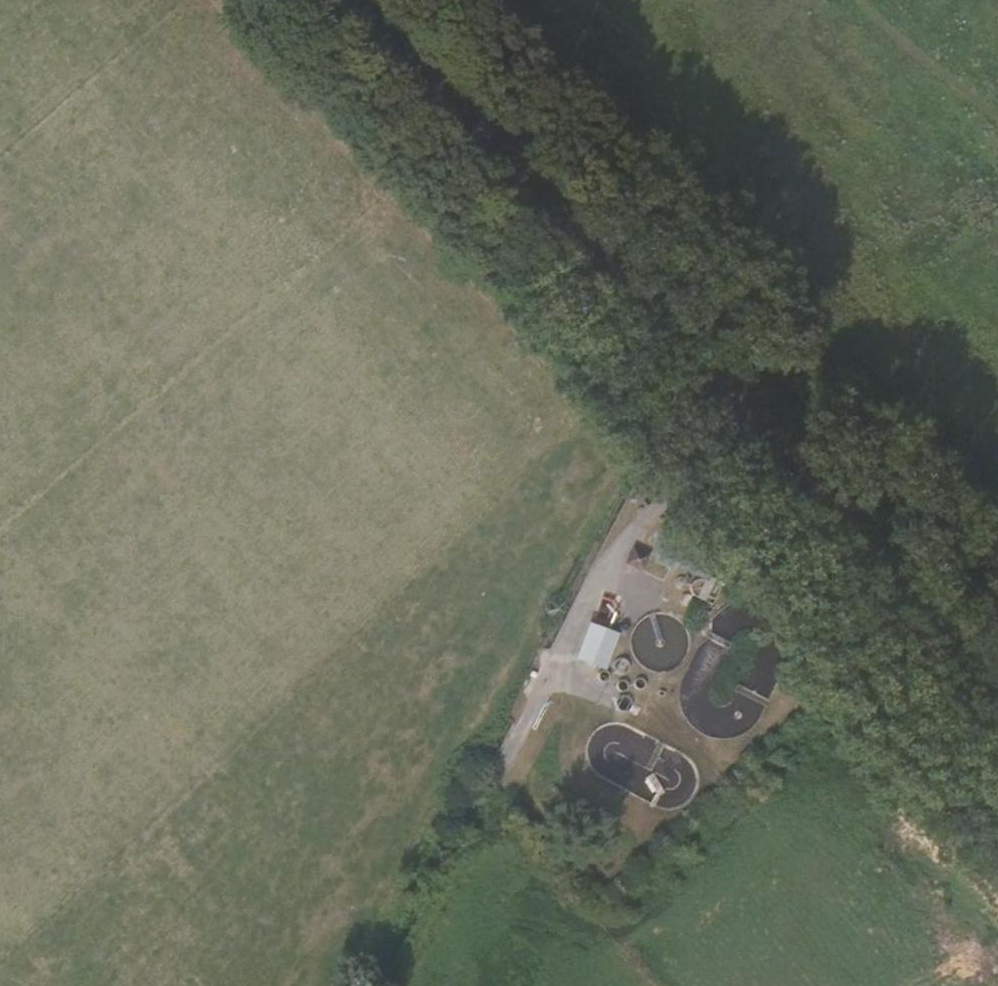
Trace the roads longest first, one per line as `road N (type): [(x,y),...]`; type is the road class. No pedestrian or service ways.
road 1 (unclassified): [(997,706),(342,0)]

